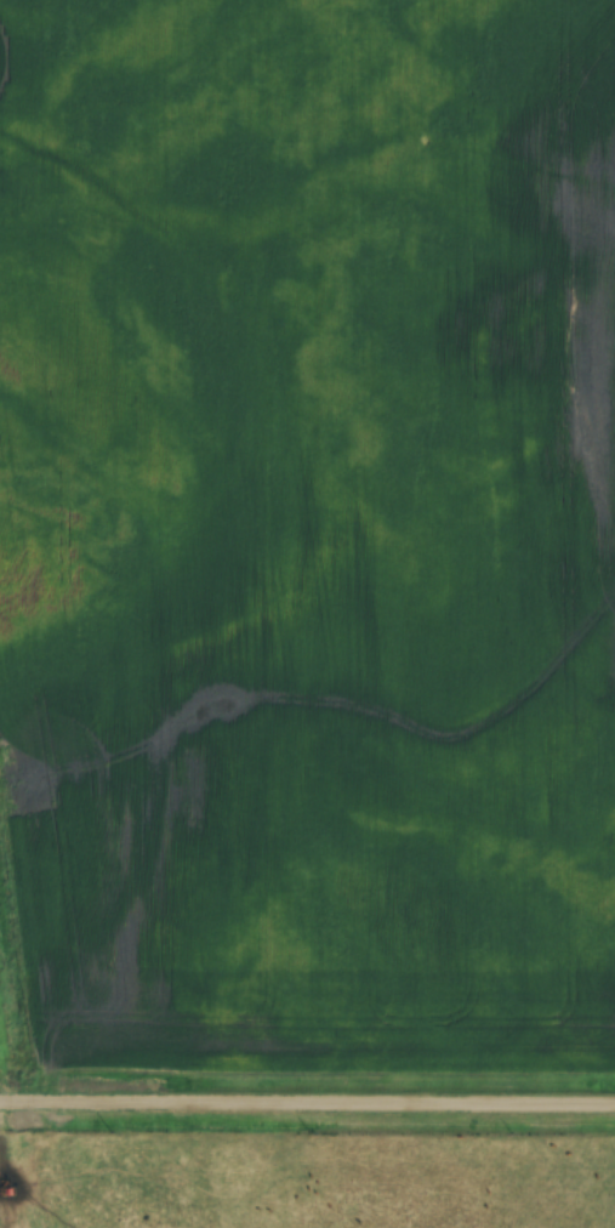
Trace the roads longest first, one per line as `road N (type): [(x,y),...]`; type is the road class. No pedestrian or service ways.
road 1 (residential): [(614,1099),(0,1128)]

